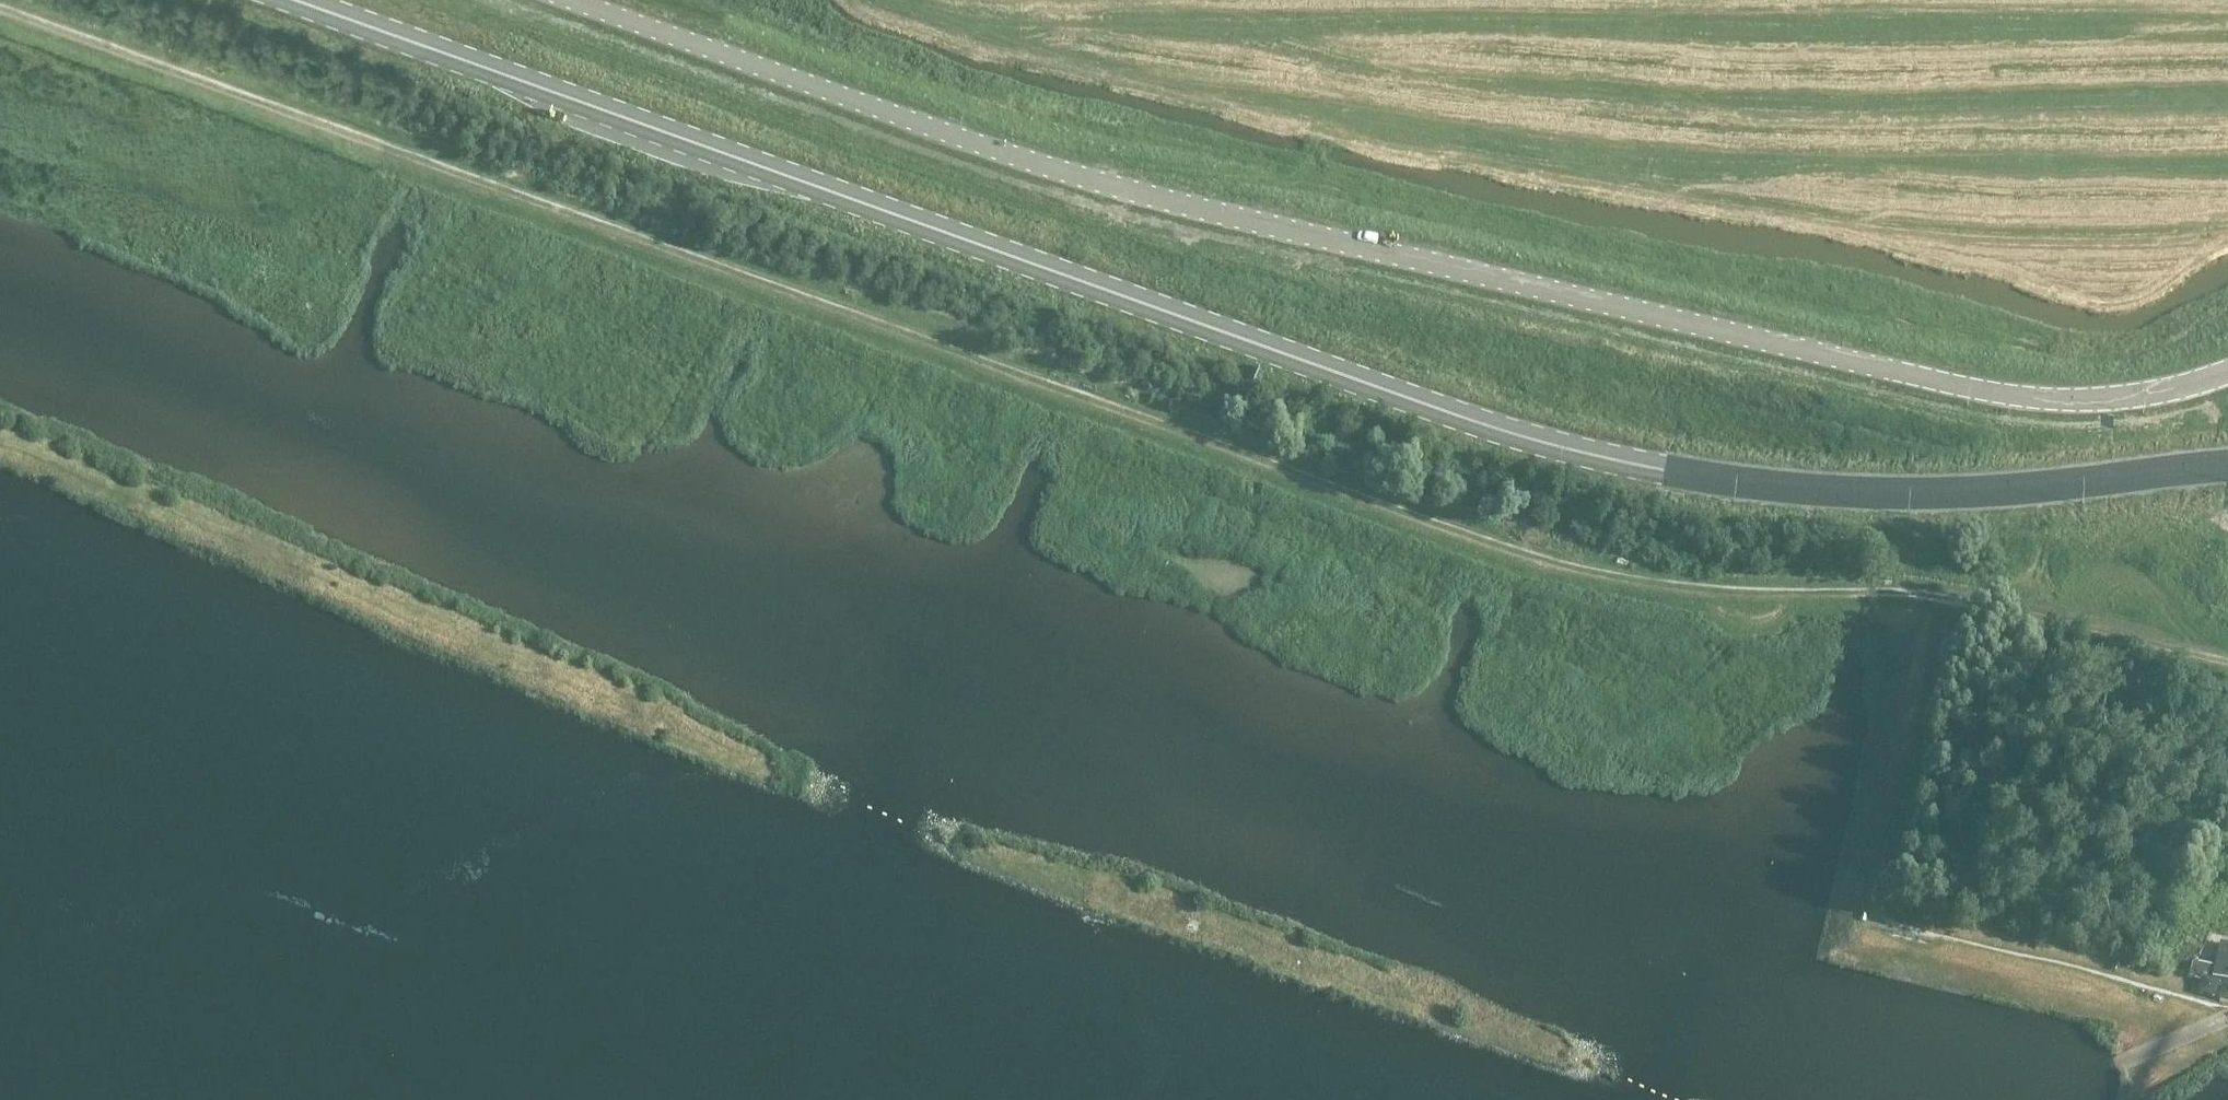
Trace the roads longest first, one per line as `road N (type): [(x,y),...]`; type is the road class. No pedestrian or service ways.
road 1 (primary): [(2227,470),(1915,498),(1619,470),(284,0)]
road 2 (tertiary): [(2227,371),(2099,404),(2011,401),(1907,379),(1130,196),(559,0)]
road 3 (track): [(875,0),(1323,122),(1303,178),(1112,165),(1059,175)]
road 4 (track): [(1904,594),(1989,599),(2227,655)]

